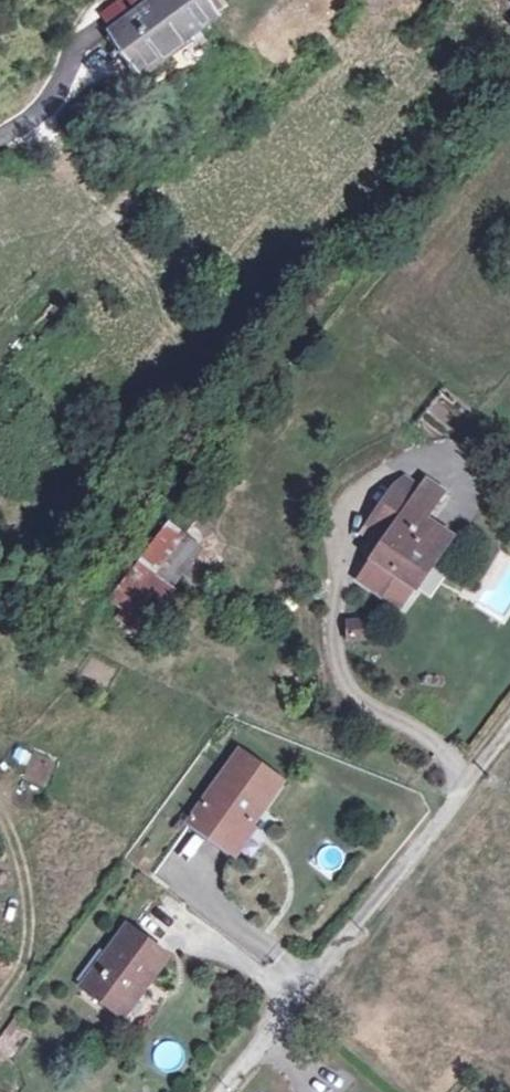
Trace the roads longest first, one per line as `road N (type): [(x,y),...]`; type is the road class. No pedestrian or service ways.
road 1 (residential): [(219,1091),(509,731)]

